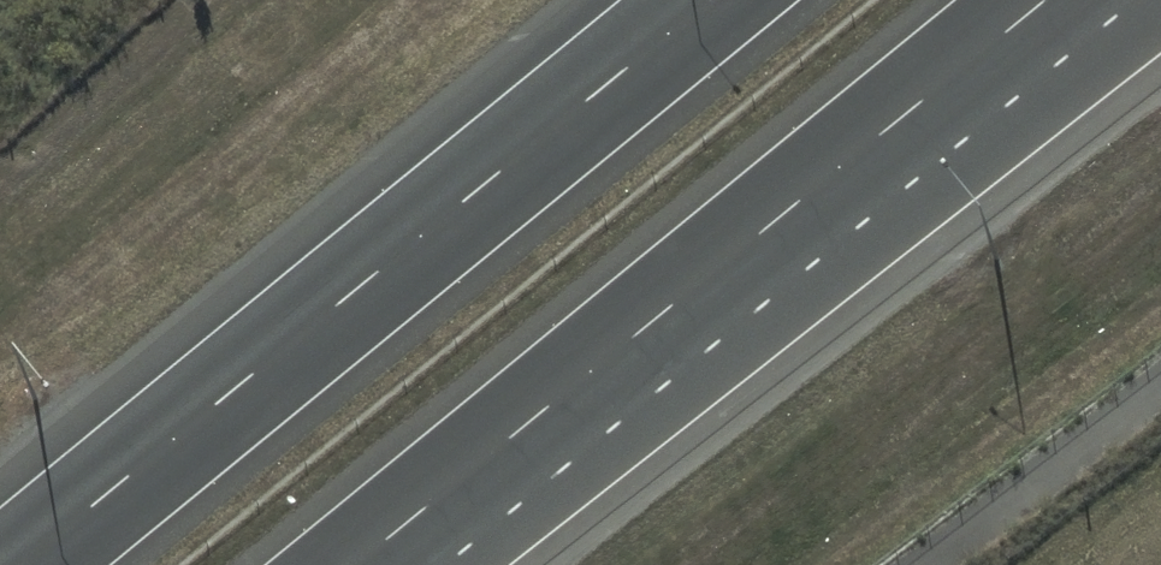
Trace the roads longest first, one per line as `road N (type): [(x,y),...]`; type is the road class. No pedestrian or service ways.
road 1 (motorway): [(1050,0),(358,564)]
road 2 (motorway): [(19,564),(698,0)]

